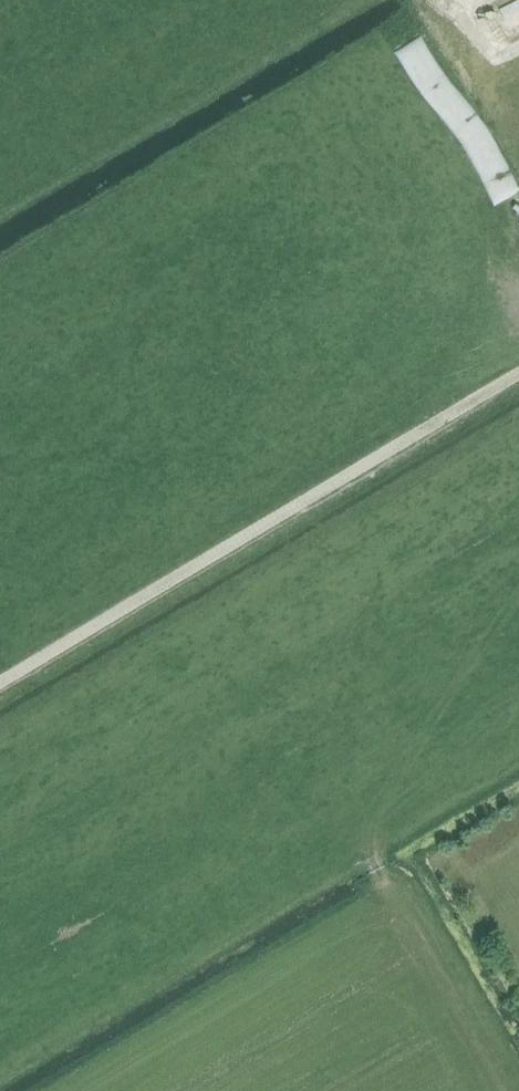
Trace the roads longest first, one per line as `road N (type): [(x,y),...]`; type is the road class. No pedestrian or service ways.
road 1 (track): [(0,682),(518,372)]

